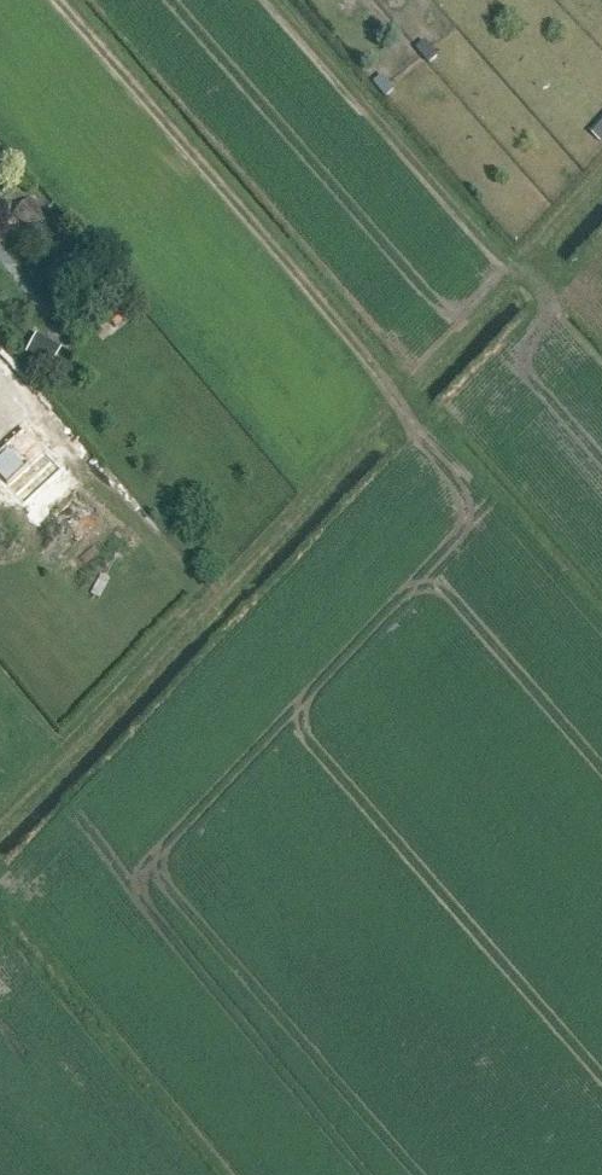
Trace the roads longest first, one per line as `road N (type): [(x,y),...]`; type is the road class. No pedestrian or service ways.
road 1 (track): [(53,0),(418,425)]

